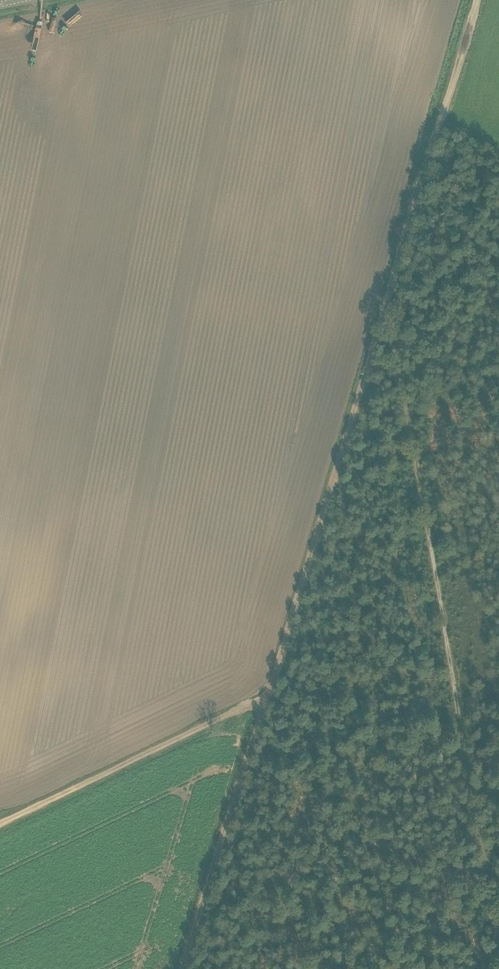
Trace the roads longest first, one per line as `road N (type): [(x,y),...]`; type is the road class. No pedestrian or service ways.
road 1 (track): [(478,0),(267,700)]
road 2 (track): [(0,823),(267,700)]
road 3 (track): [(238,792),(296,785),(461,732)]
road 4 (track): [(238,792),(184,968)]

